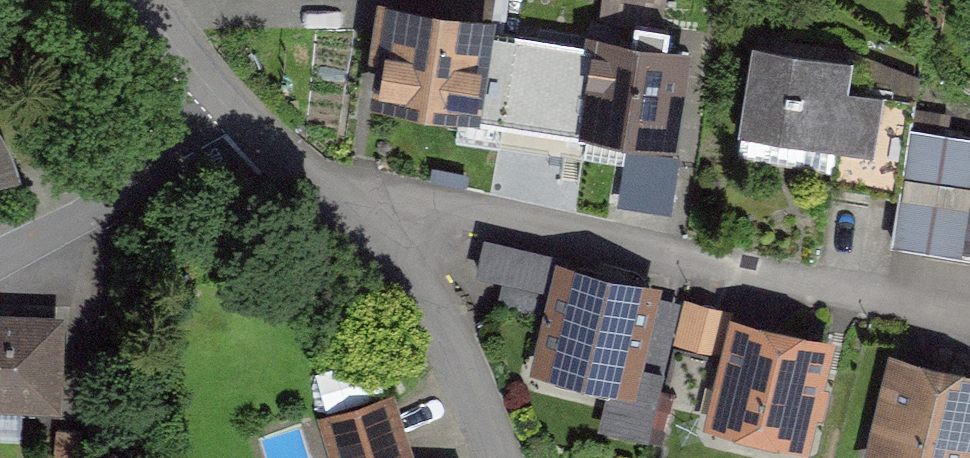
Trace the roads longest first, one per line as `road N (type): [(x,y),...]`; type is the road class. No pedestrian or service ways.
road 1 (unclassified): [(233,105),(342,196),(444,336),(492,457)]
road 2 (residential): [(0,257),(102,199),(233,105)]
road 3 (residential): [(154,0),(233,105)]

